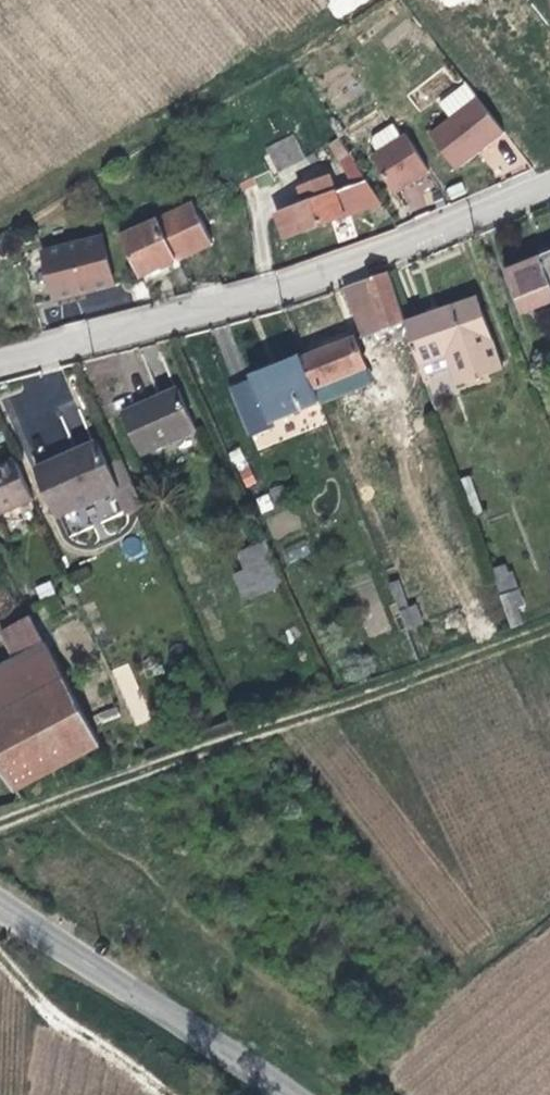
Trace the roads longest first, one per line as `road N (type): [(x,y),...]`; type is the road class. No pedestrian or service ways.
road 1 (track): [(0,822),(549,622)]
road 2 (residential): [(549,181),(332,269),(0,365)]
road 3 (tertiary): [(0,904),(291,1094)]
road 4 (track): [(164,1094),(62,1023),(0,962)]

